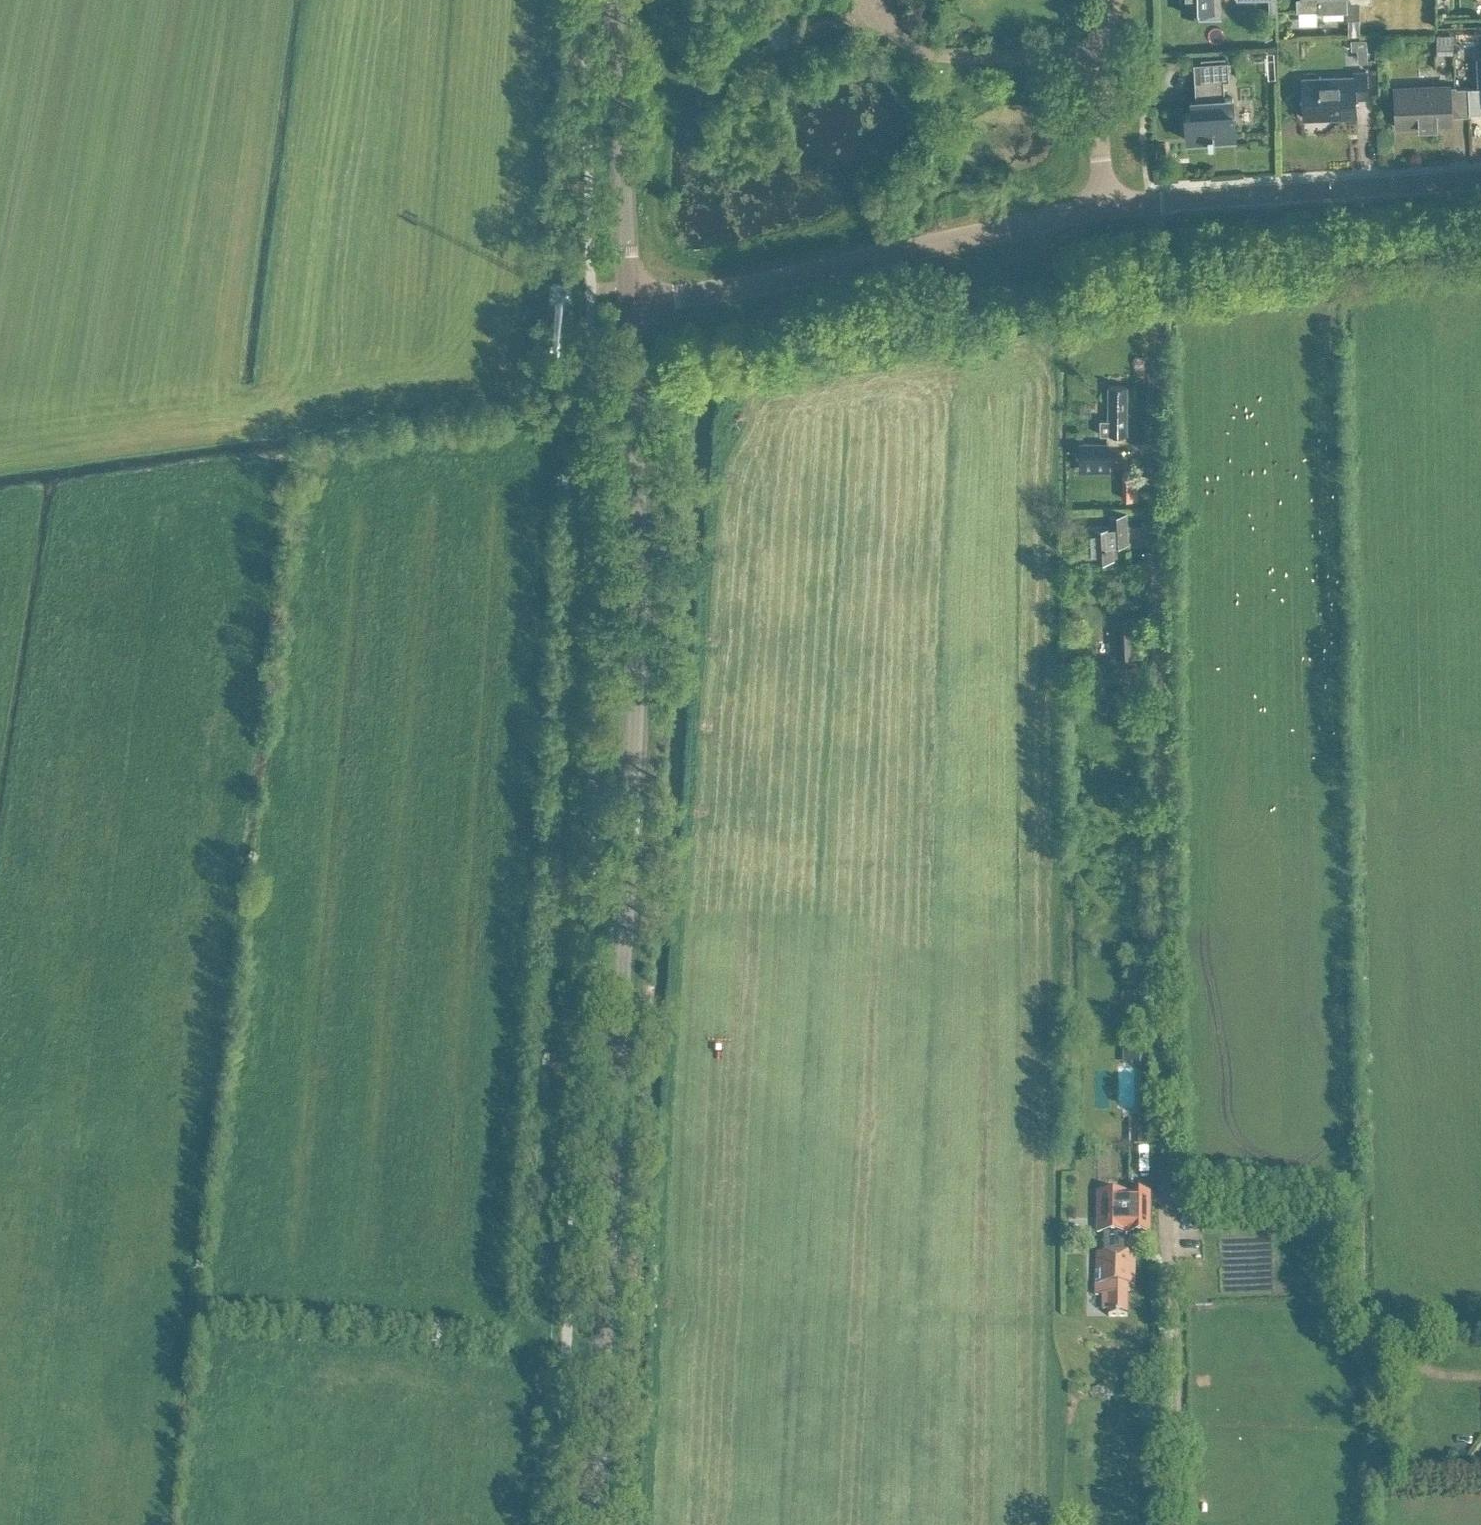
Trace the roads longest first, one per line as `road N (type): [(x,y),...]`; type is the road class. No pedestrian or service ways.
road 1 (track): [(1144,202),(1165,1524)]
road 2 (secondary): [(596,1524),(635,733),(628,295)]
road 3 (residential): [(628,295),(1102,208)]
road 4 (track): [(1160,1203),(1339,1209),(1350,1223),(1350,1316),(1362,1333),(1423,1376),(1480,1379)]
road 5 (residential): [(1102,208),(1480,181)]
road 6 (secondary): [(628,295),(620,0)]
road 7 (residential): [(872,0),(896,32),(926,50),(1099,61)]
road 8 (residential): [(1102,208),(1099,61)]

